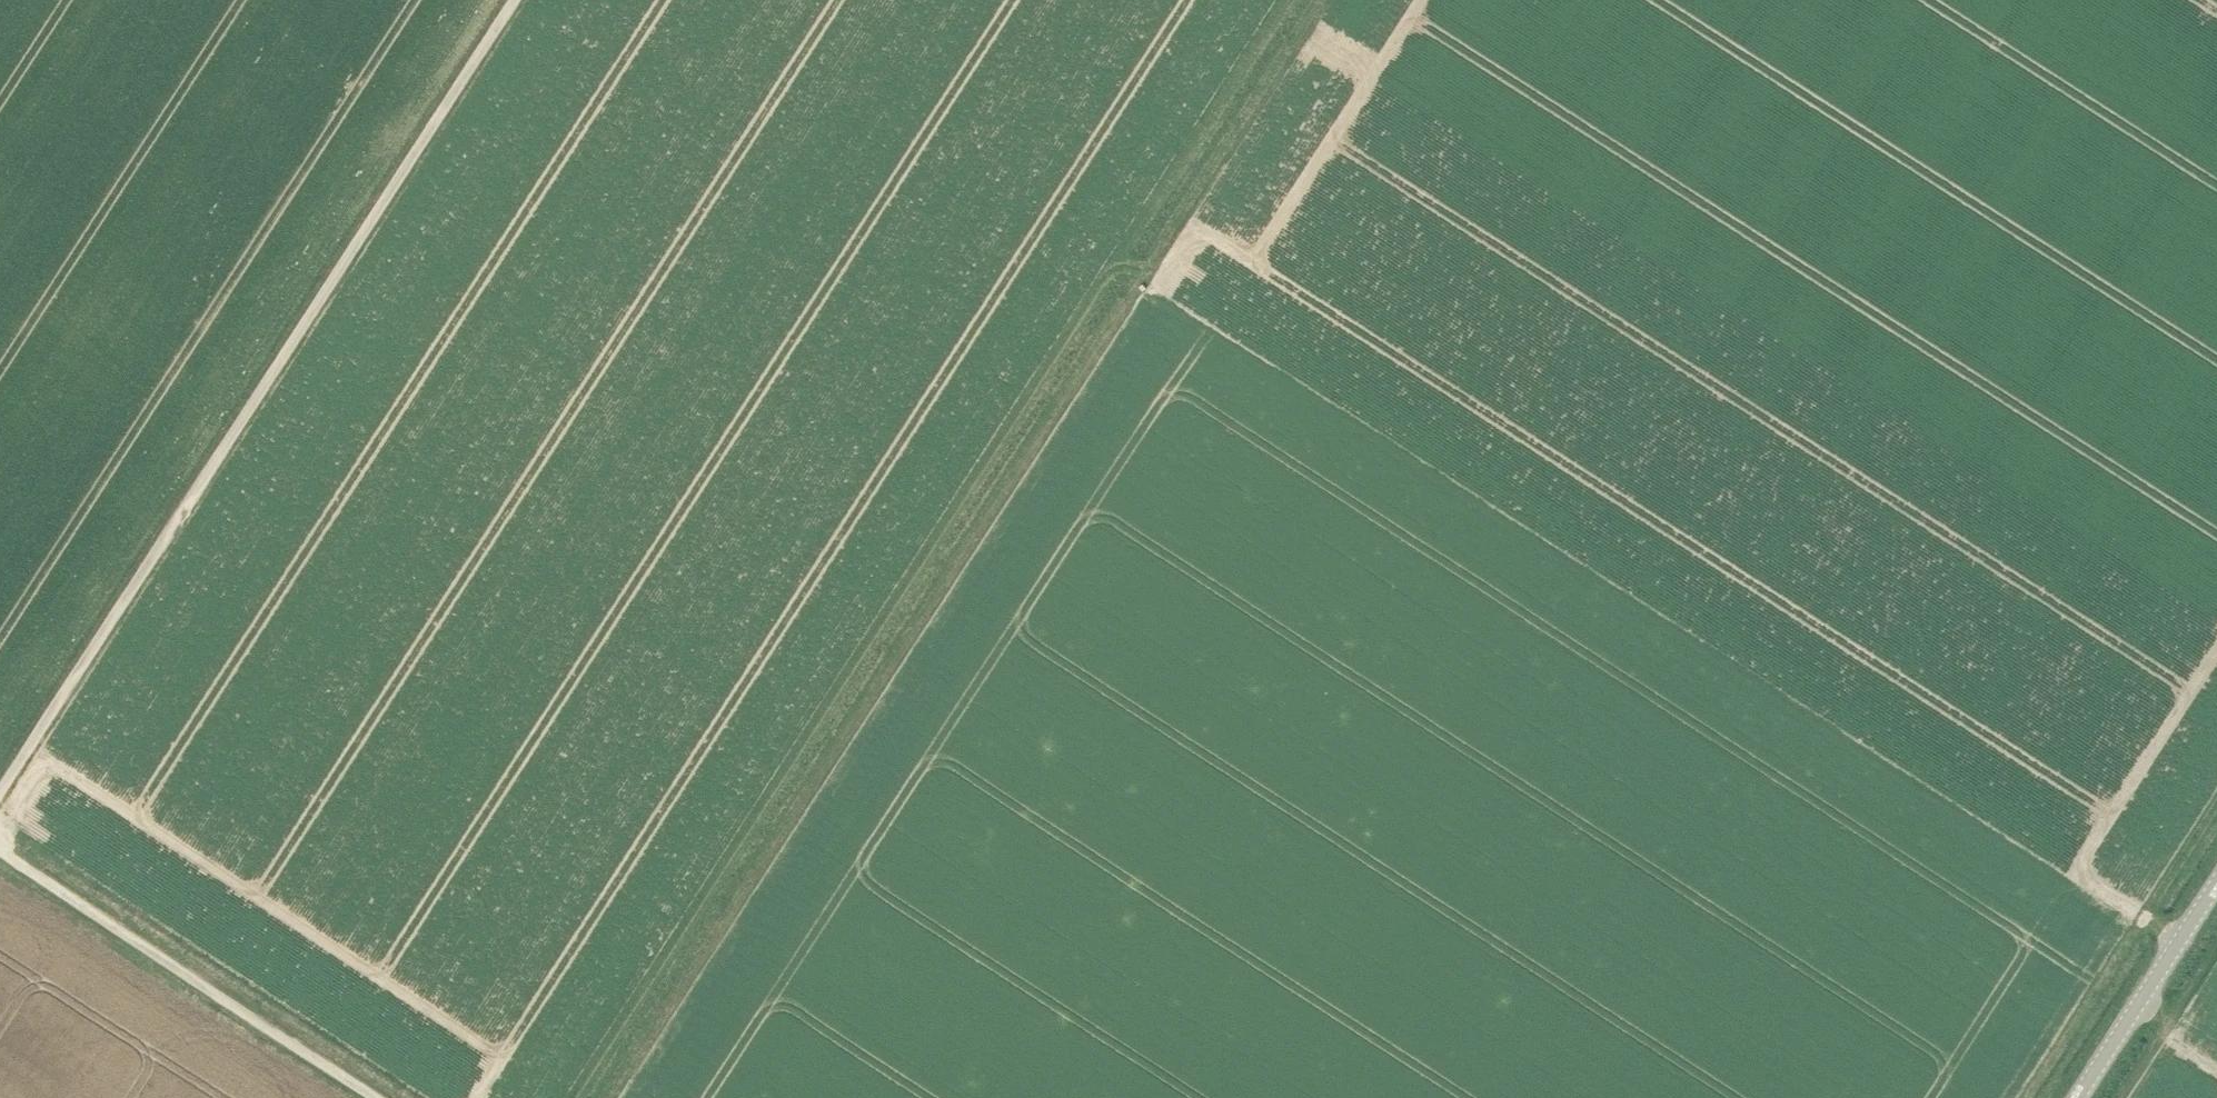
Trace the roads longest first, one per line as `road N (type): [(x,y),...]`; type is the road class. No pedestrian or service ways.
road 1 (track): [(516,0),(0,792)]
road 2 (track): [(0,852),(380,1097)]
road 3 (tertiary): [(2083,1097),(2216,892)]

